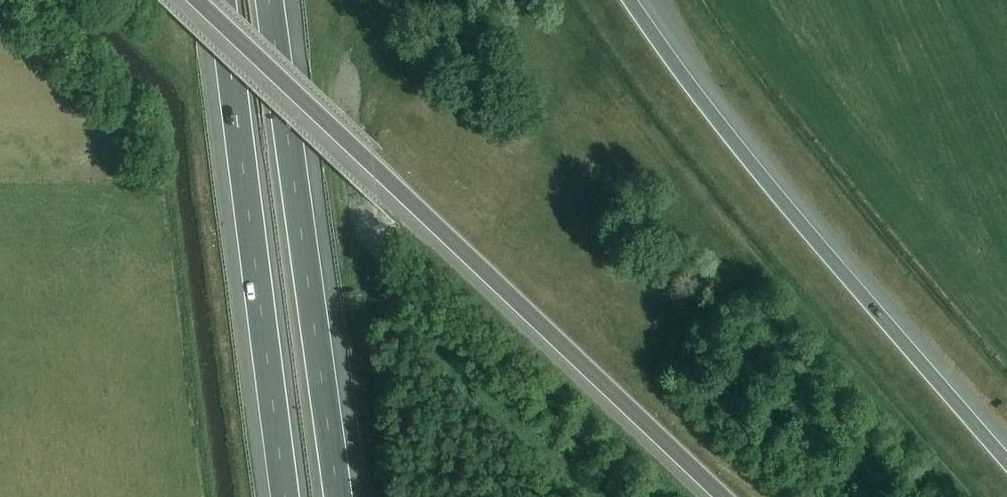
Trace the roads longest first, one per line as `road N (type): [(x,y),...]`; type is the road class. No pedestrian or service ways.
road 1 (trunk): [(197,0),(725,496)]
road 2 (trunk): [(1006,448),(775,183),(640,0)]
road 3 (motorway): [(340,496),(274,0)]
road 4 (motorway): [(218,0),(282,496)]

